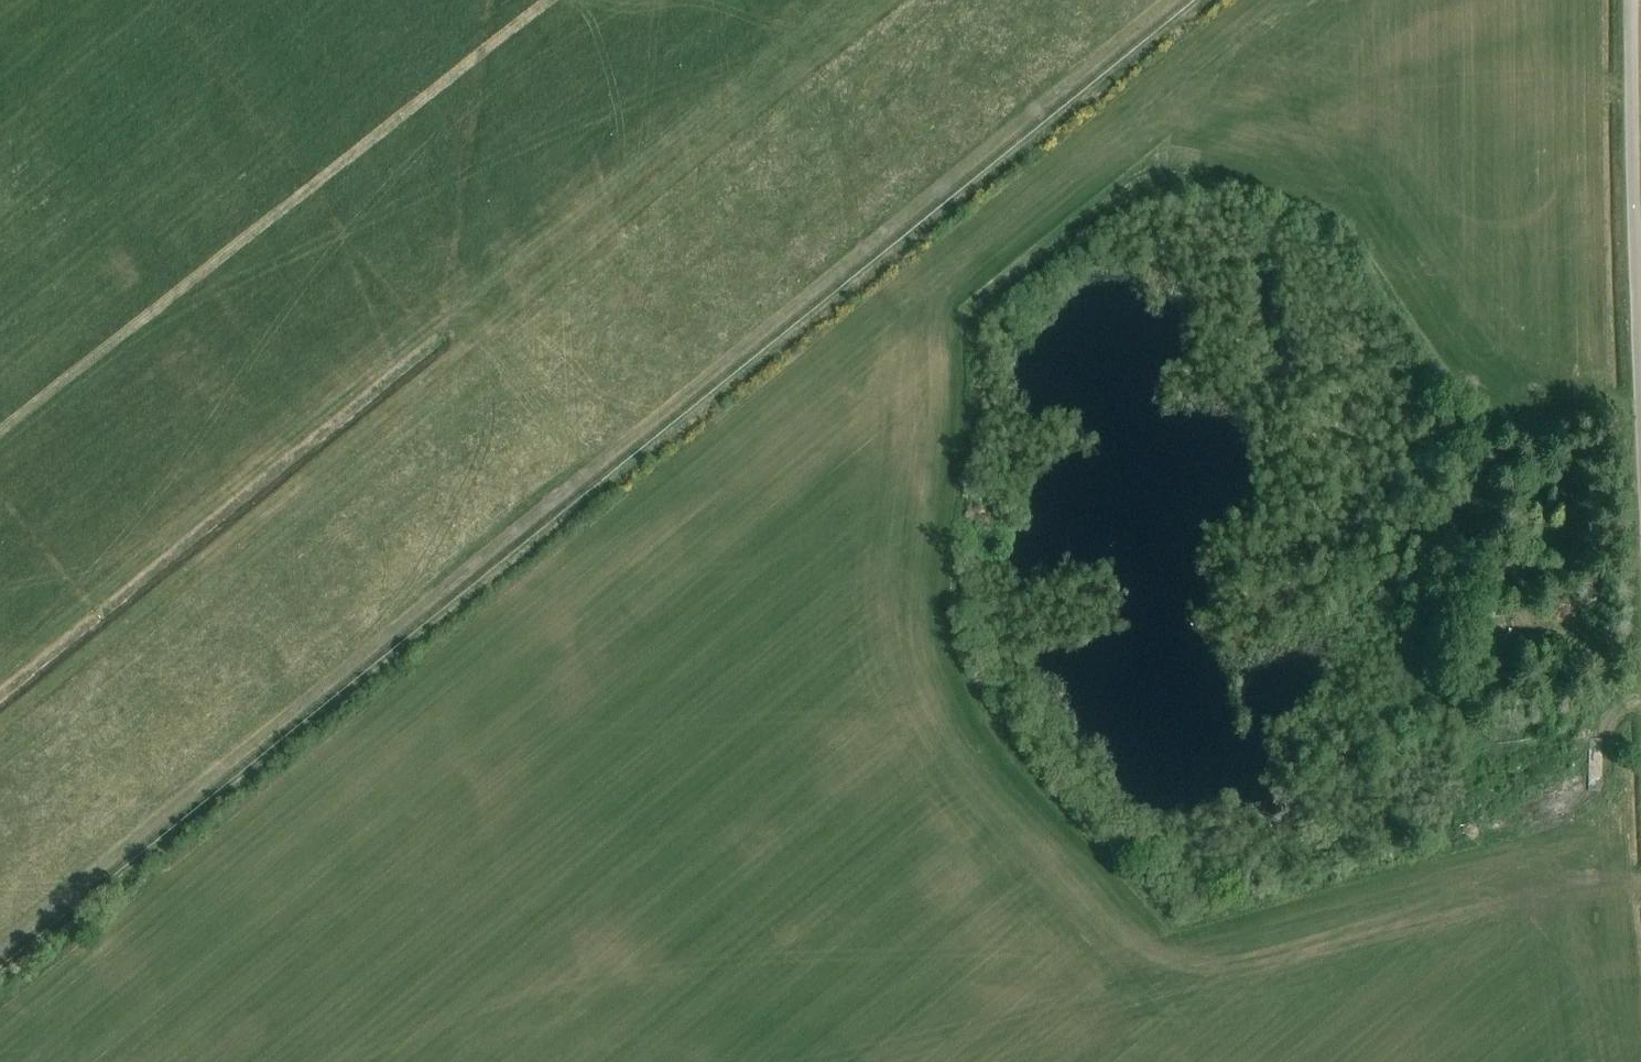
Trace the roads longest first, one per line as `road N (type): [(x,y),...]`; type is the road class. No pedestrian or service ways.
road 1 (unclassified): [(1640,428),(1633,0)]

